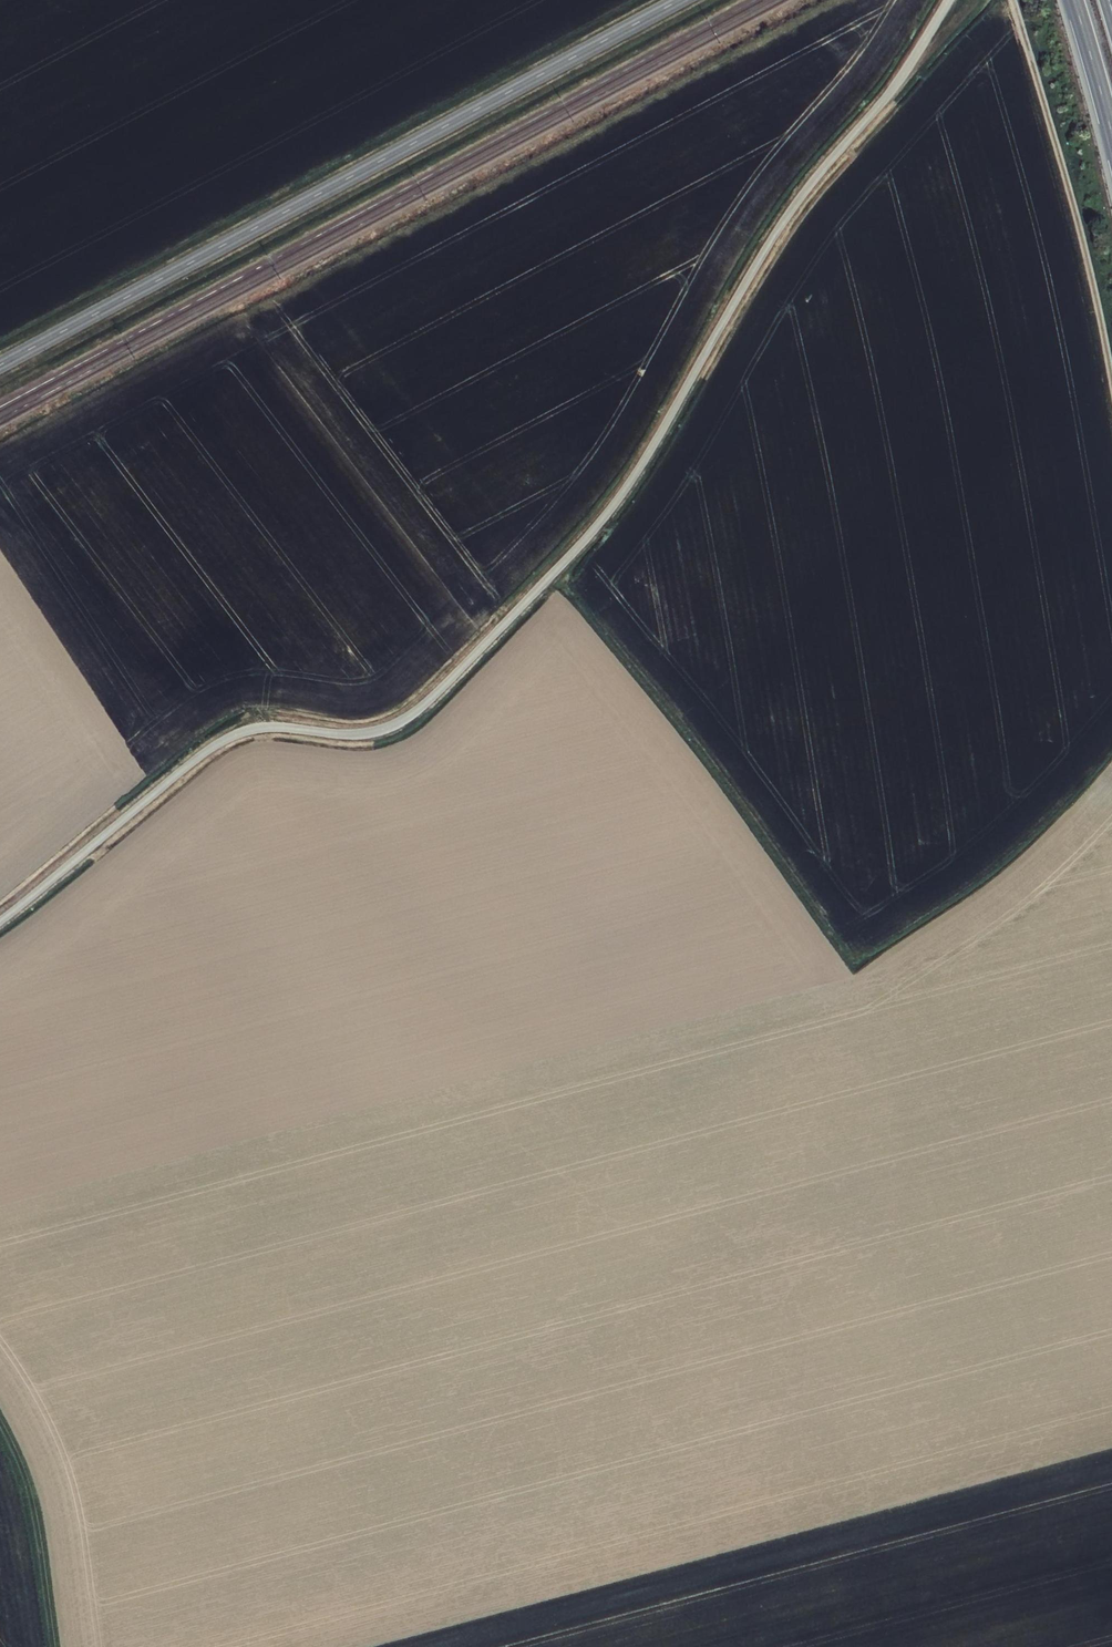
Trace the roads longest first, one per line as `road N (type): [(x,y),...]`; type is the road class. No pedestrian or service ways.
road 1 (unclassified): [(0,921),(230,737),(261,728),(360,736),(427,704),(626,488),(774,230),(893,90),(950,0)]
road 2 (tertiary): [(0,365),(680,0)]
road 3 (track): [(1015,0),(1074,179),(1111,395)]
road 4 (track): [(0,1423),(29,1493),(55,1646)]
road 5 (trunk): [(1074,0),(1111,136)]

